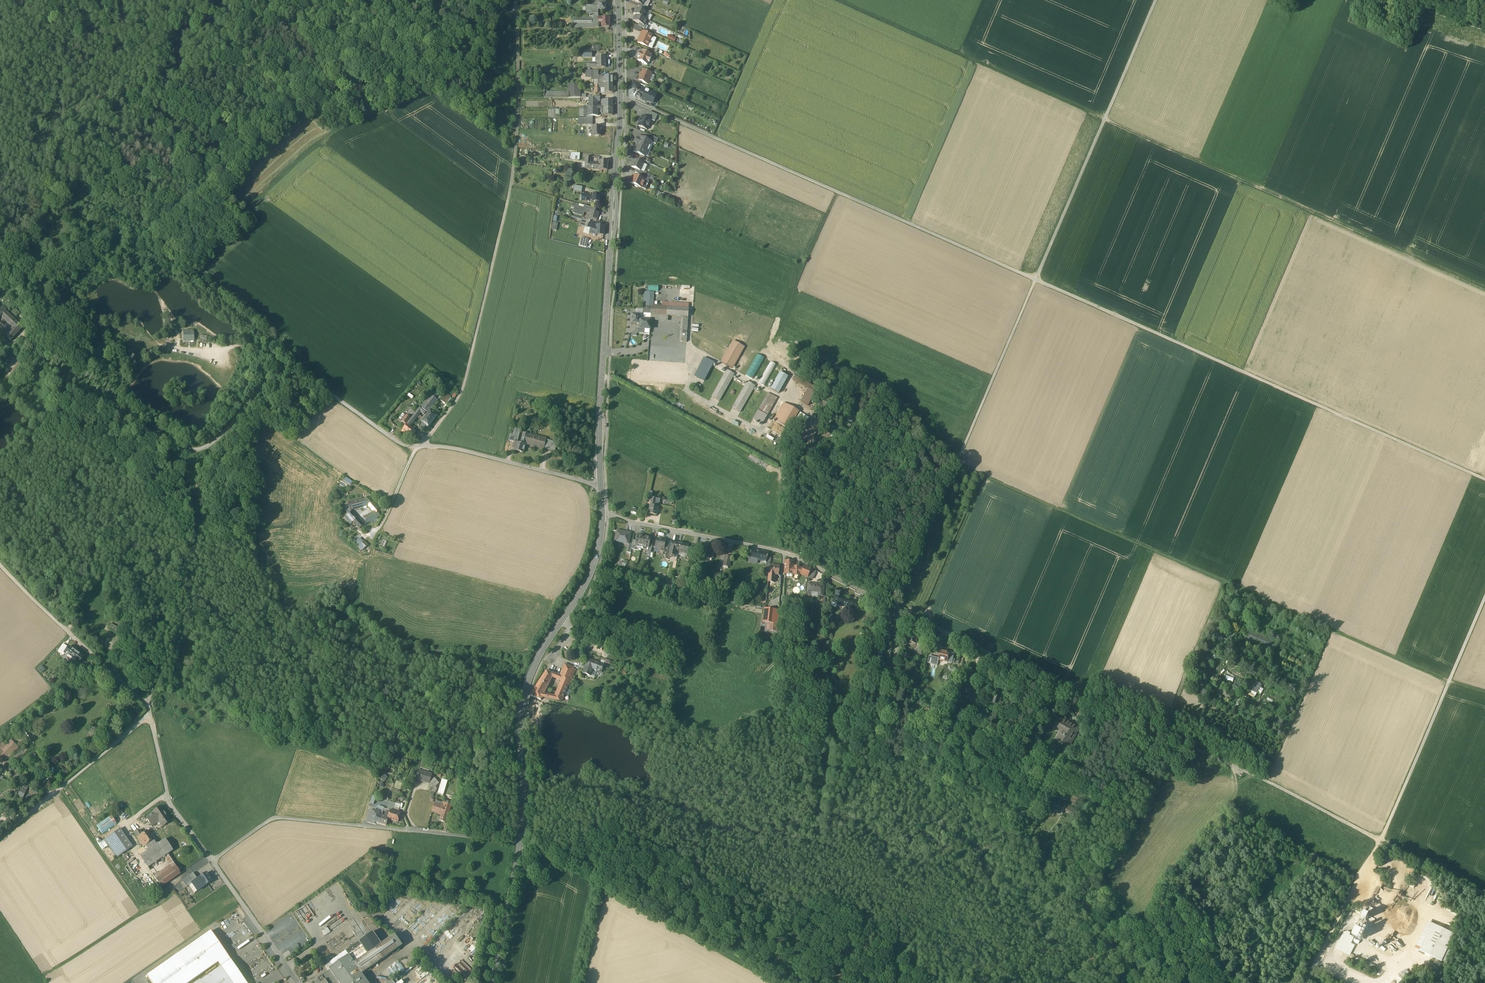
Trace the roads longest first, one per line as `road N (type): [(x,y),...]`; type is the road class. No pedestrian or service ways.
road 1 (track): [(1484,479),(620,96)]
road 2 (track): [(838,0),(1484,288)]
road 3 (residential): [(602,513),(781,553),(1232,765)]
road 4 (track): [(960,465),(1484,692)]
road 5 (residential): [(421,445),(402,444),(291,373),(267,383),(208,447),(186,450),(63,387),(0,337)]
road 6 (track): [(1156,0),(960,465)]
road 7 (secondary): [(601,486),(620,116),(618,0)]
road 8 (unclassified): [(421,445),(462,390),(511,189),(516,9)]
road 9 (secondary): [(520,841),(527,684),(589,576),(602,513)]
road 10 (residential): [(520,841),(273,817),(211,860)]
road 11 (track): [(694,349),(929,478),(960,465)]
road 12 (track): [(520,845),(776,982)]
road 13 (track): [(1232,765),(1484,896)]
road 14 (track): [(1484,599),(1382,843)]
road 15 (residential): [(150,715),(0,564)]
road 16 (track): [(146,705),(189,505)]
road 17 (residential): [(601,486),(421,445)]
road 18 (residential): [(150,715),(19,821)]
road 19 (residential): [(211,860),(169,802),(150,715)]
road 20 (track): [(960,465),(900,612)]
road 21 (unclassified): [(1308,982),(1382,843)]
road 22 (residential): [(298,982),(211,860)]
road 23 (track): [(426,46),(428,90),(336,130)]
road 24 (secondary): [(493,982),(520,841)]

